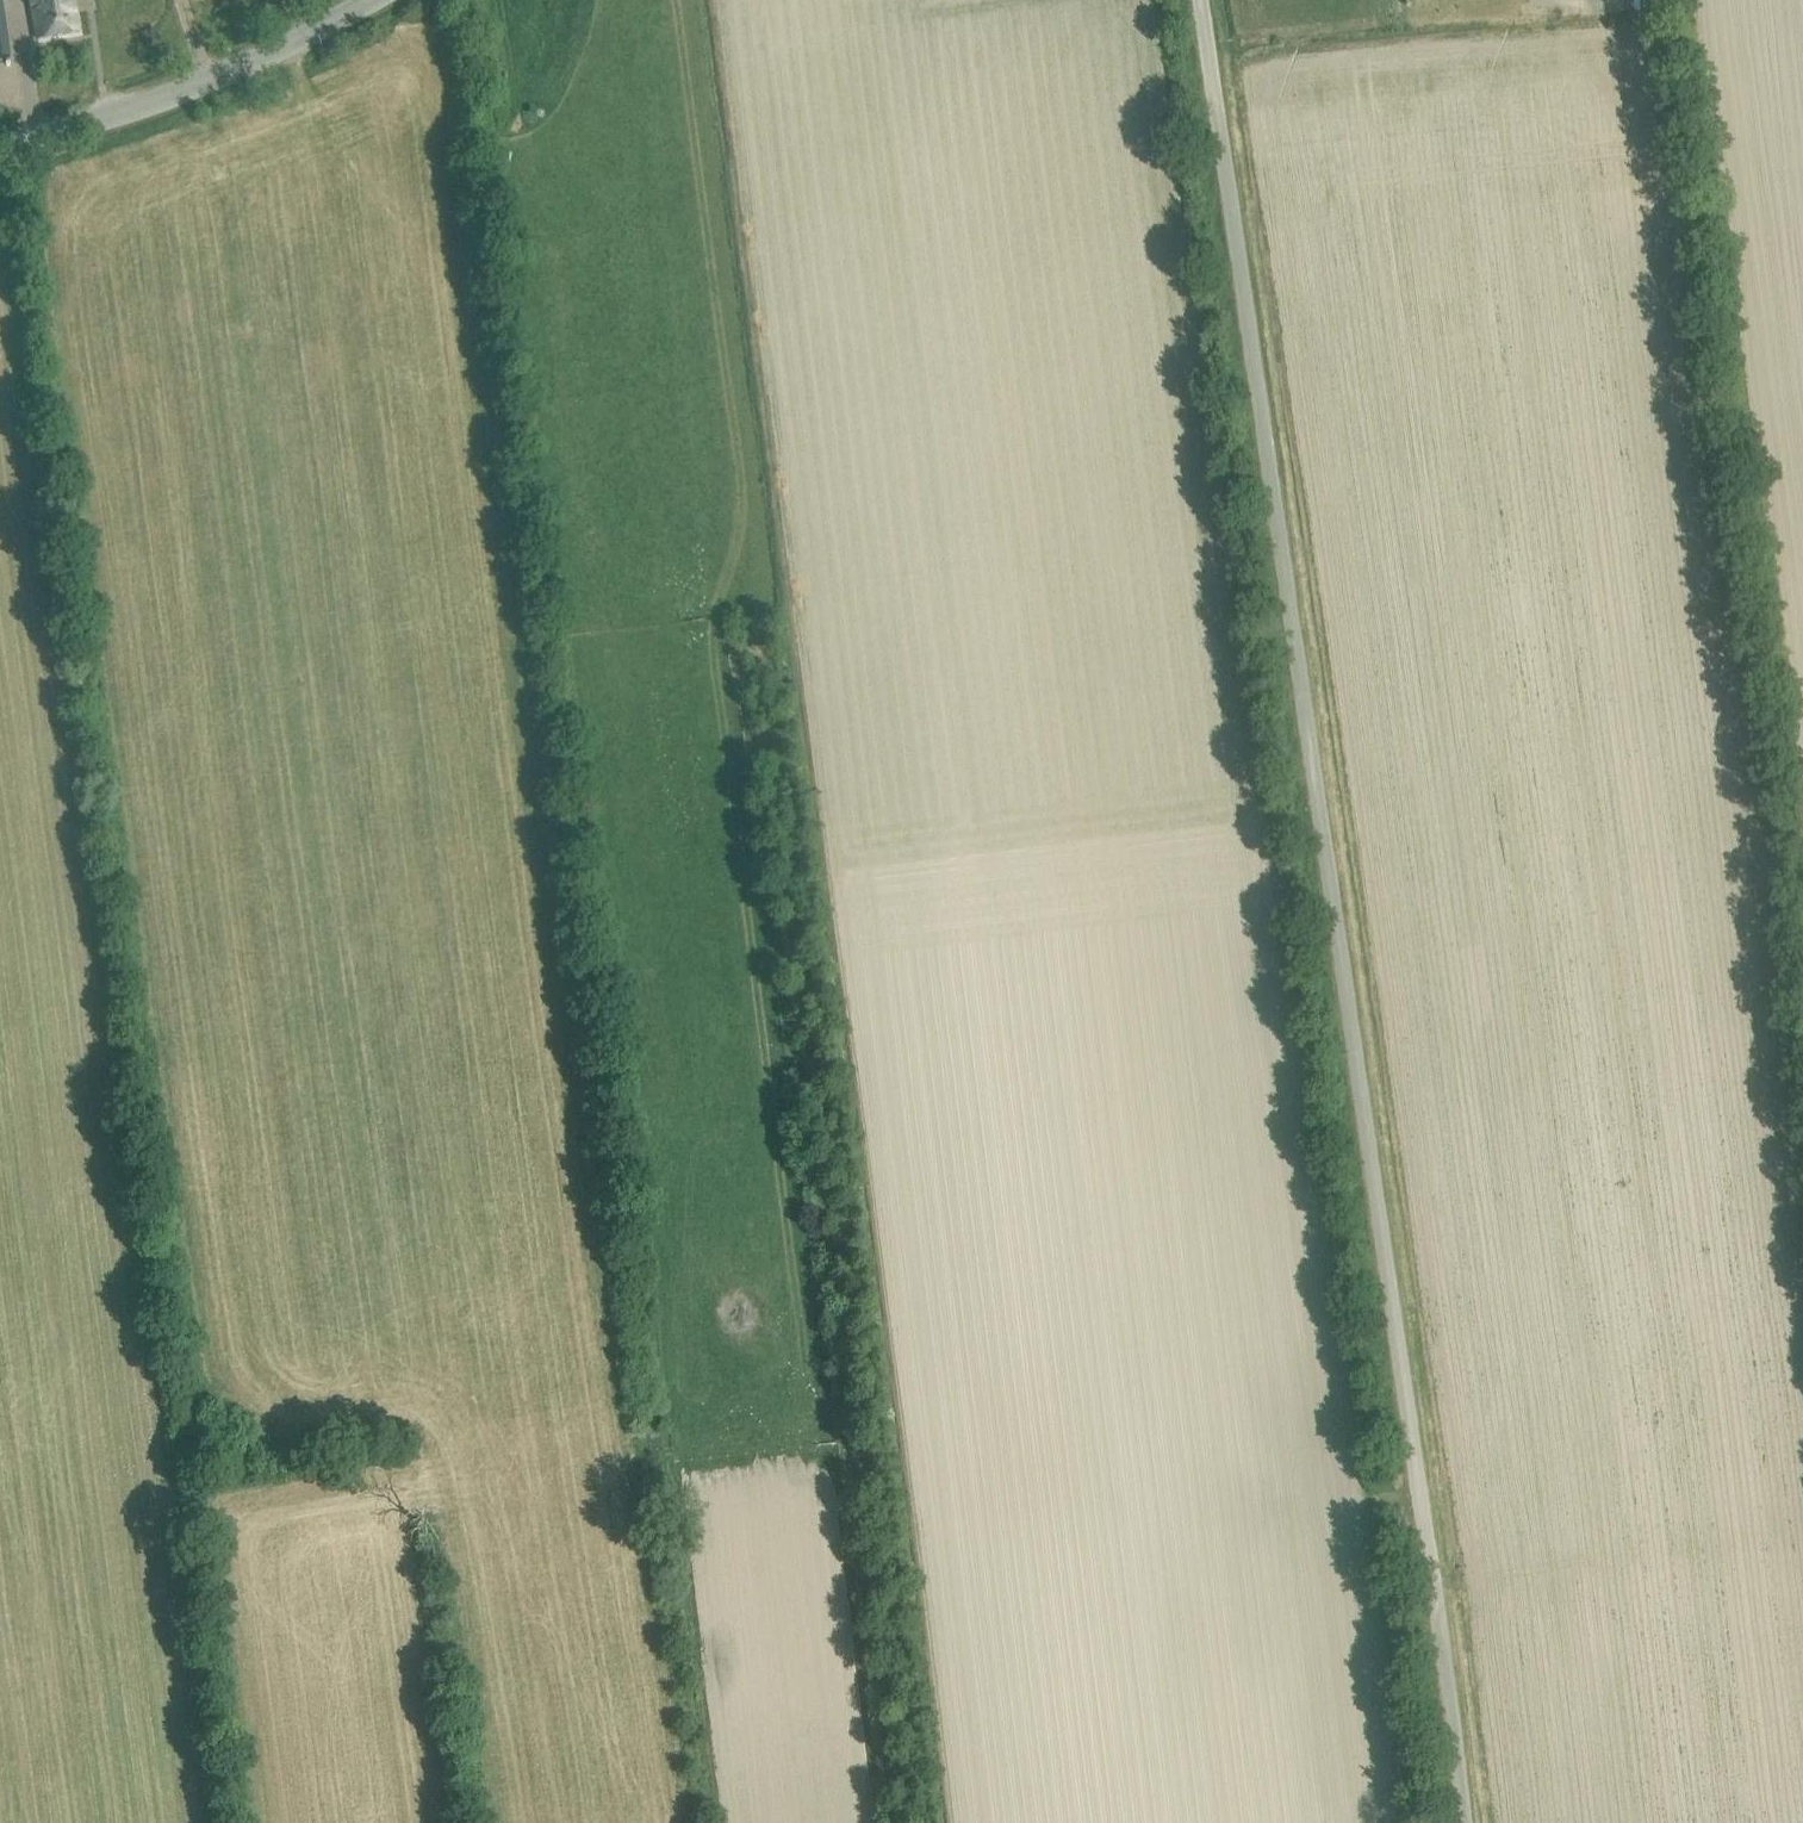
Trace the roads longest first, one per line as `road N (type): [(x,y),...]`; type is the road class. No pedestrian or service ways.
road 1 (unclassified): [(1464,1822),(1199,0)]
road 2 (unclassified): [(0,145),(186,89),(359,0)]

